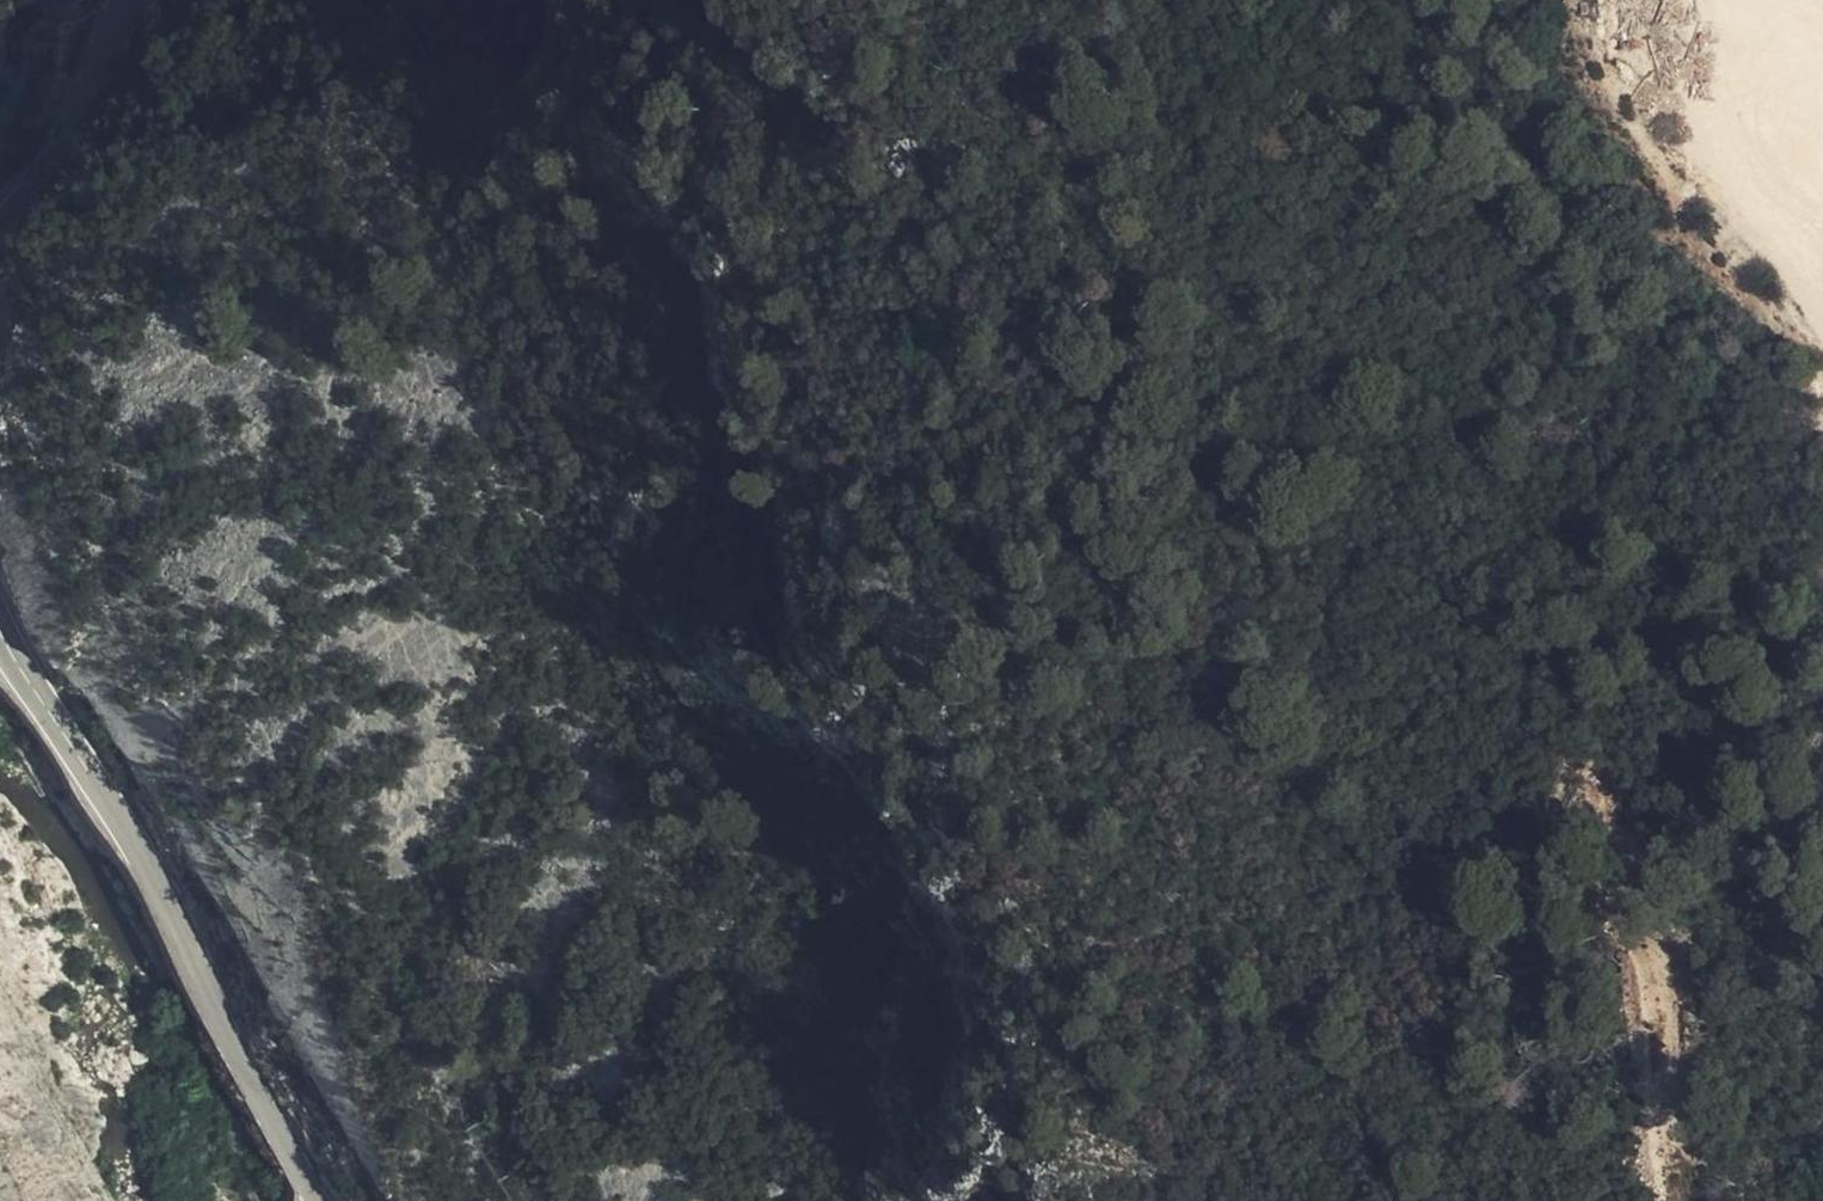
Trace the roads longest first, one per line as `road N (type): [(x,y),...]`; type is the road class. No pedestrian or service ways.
road 1 (tertiary): [(323,1200),(262,1098),(164,891),(0,616)]
road 2 (tertiary): [(0,224),(72,128),(143,0)]

